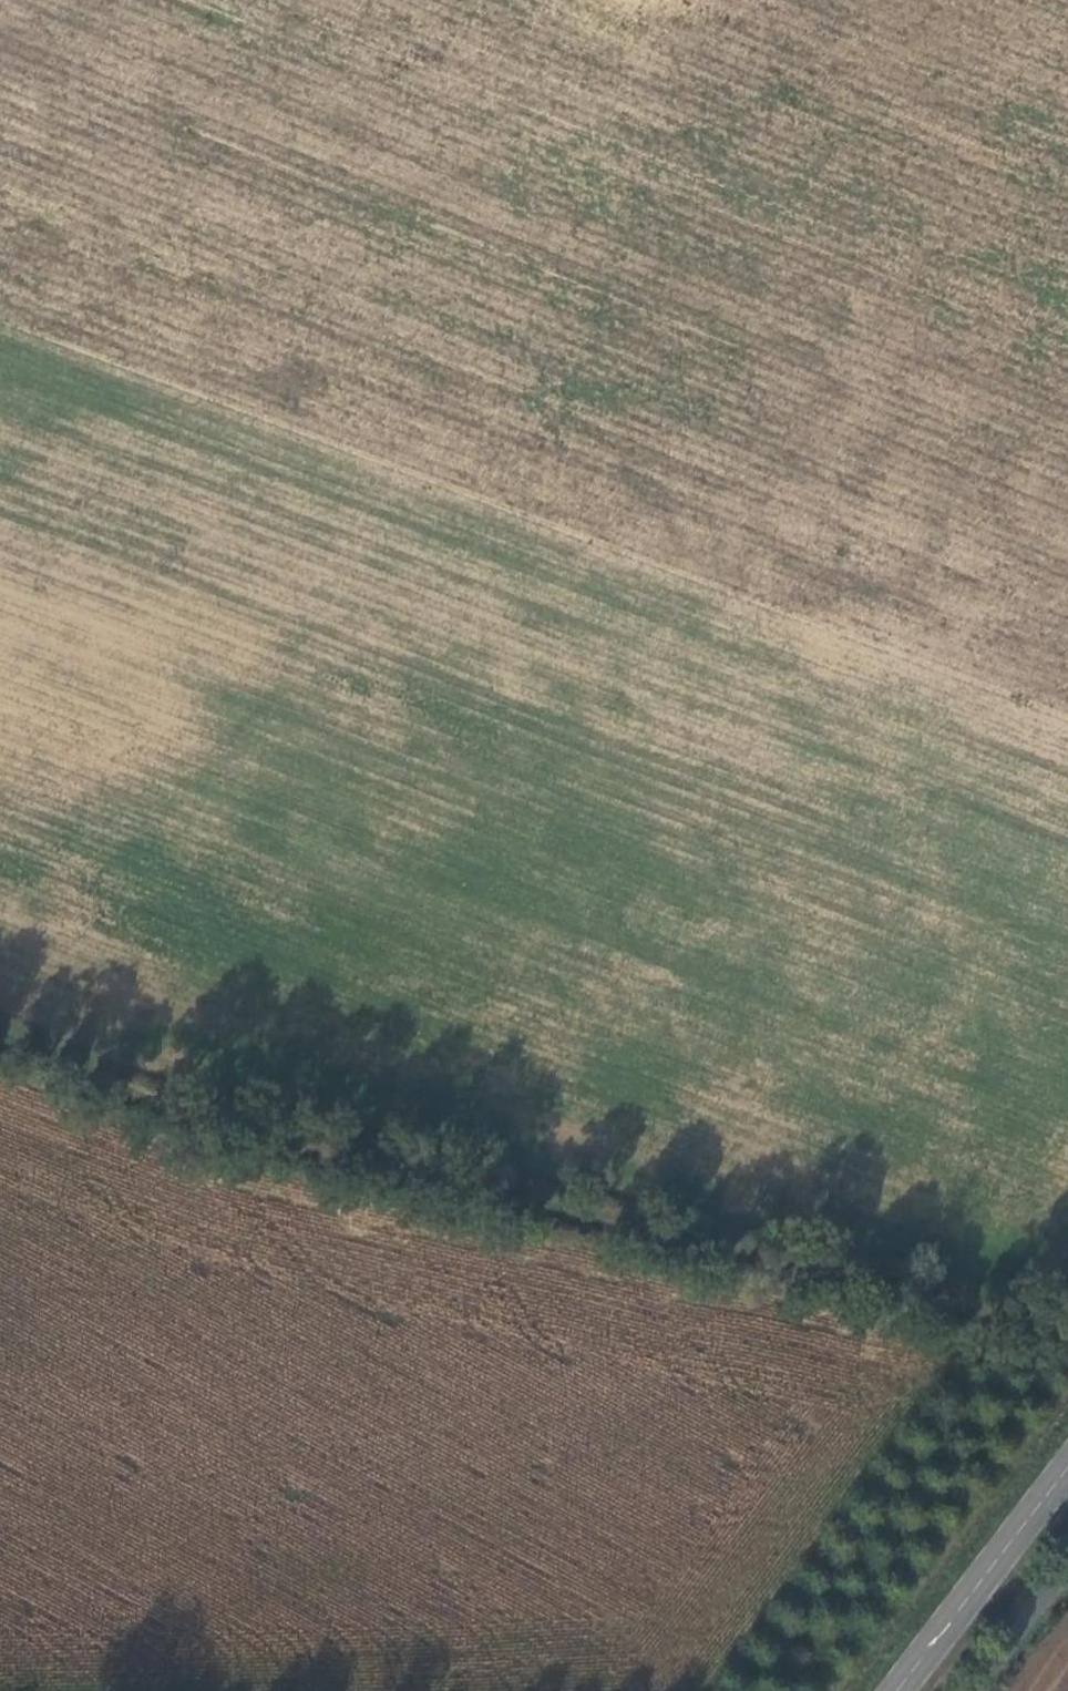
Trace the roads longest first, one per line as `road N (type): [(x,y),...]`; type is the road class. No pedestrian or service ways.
road 1 (secondary): [(897,1690),(1067,1474)]

